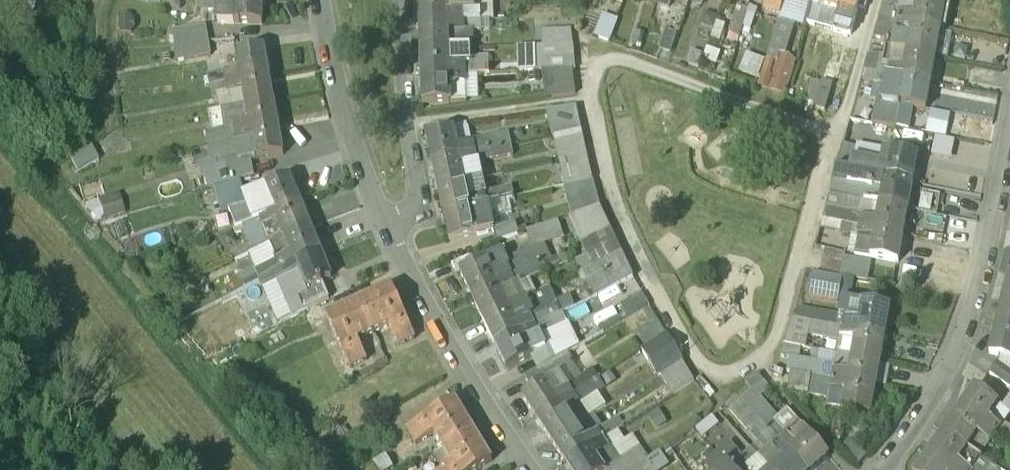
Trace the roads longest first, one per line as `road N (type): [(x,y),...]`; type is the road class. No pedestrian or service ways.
road 1 (residential): [(329,0),(343,87),(403,251),(489,404),(539,469)]
road 2 (residential): [(1009,159),(983,306),(945,395),(888,469)]

